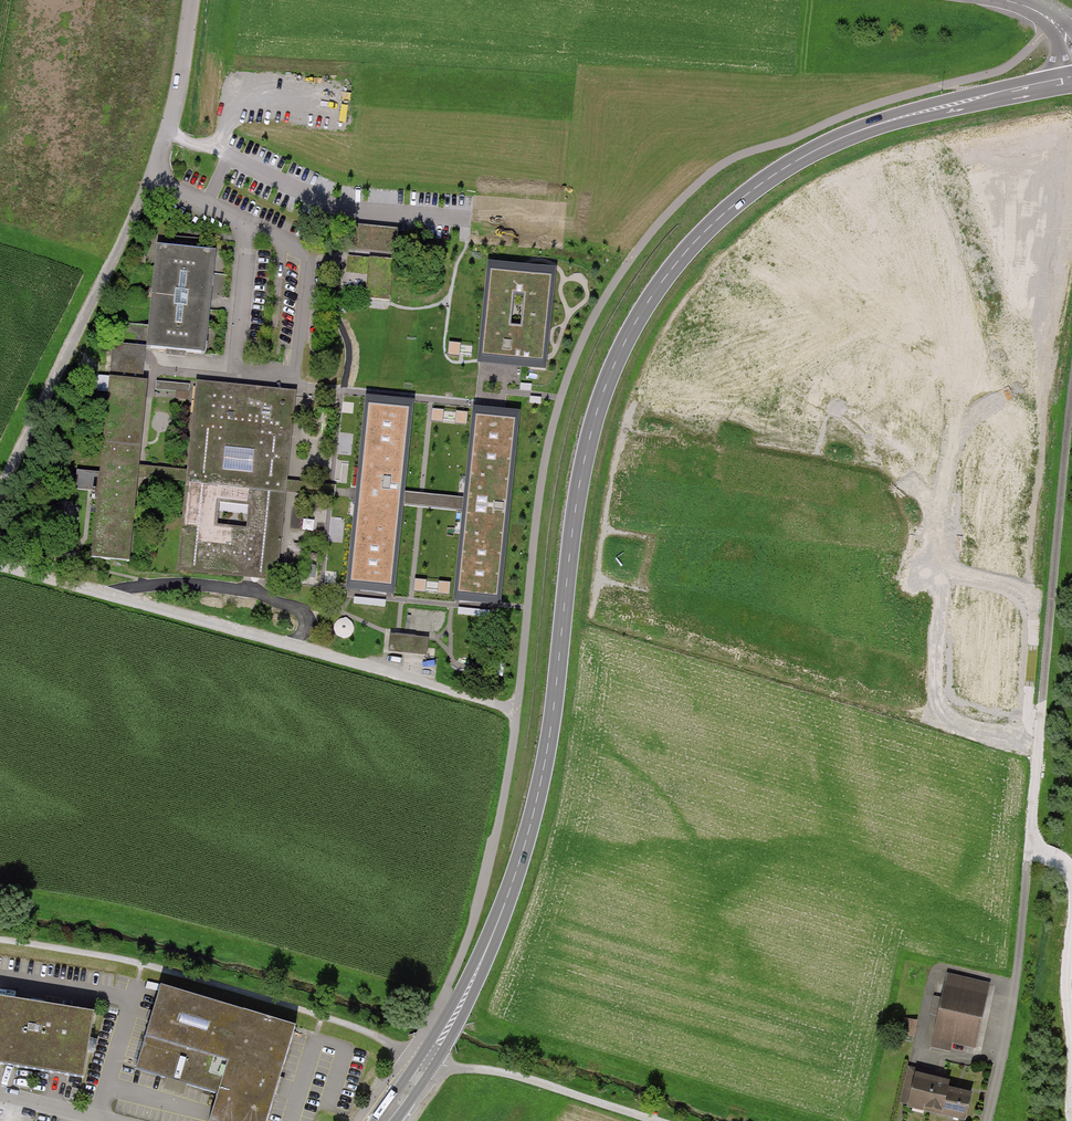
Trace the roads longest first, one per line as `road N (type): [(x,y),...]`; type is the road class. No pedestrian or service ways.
road 1 (secondary): [(1071,80),(902,117),(820,148),(729,209),(641,313),(606,385),(584,460),(554,704),(522,854),(458,1010),(387,1120)]
road 2 (track): [(1071,378),(1016,979),(985,1120)]
road 3 (track): [(0,490),(158,174)]
road 4 (track): [(516,710),(288,645)]
road 5 (track): [(429,1059),(539,1082),(651,1120)]
road 6 (unclassified): [(179,189),(158,174),(158,161),(191,0)]
road 7 (track): [(1071,922),(1065,988),(1071,1113)]

